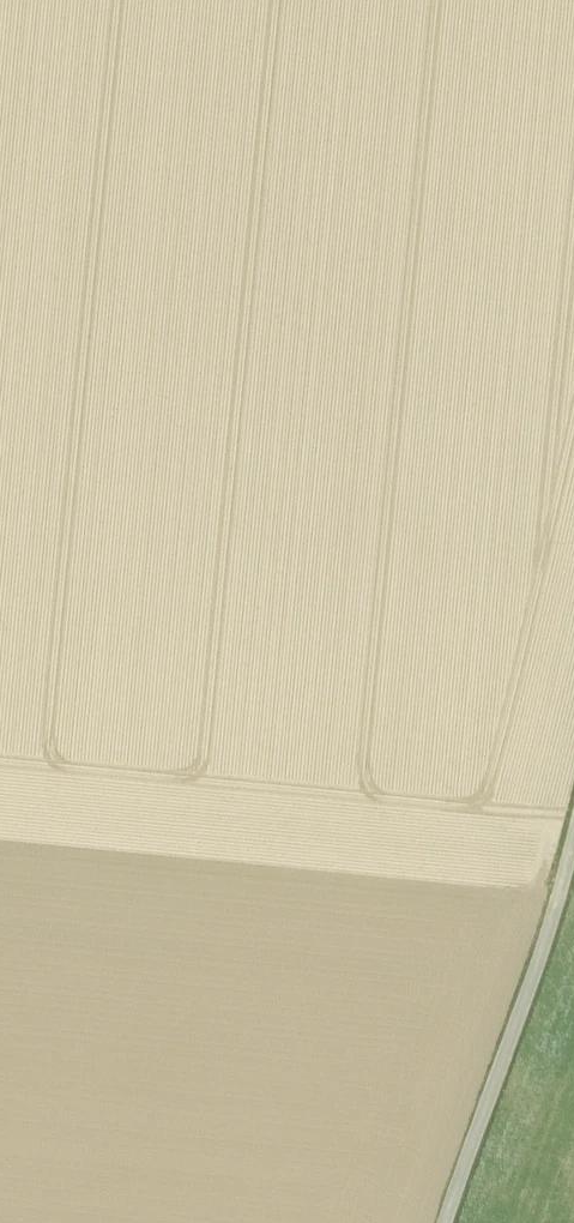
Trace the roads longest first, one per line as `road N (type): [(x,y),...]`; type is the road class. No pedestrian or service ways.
road 1 (unclassified): [(440,1222),(573,846)]

